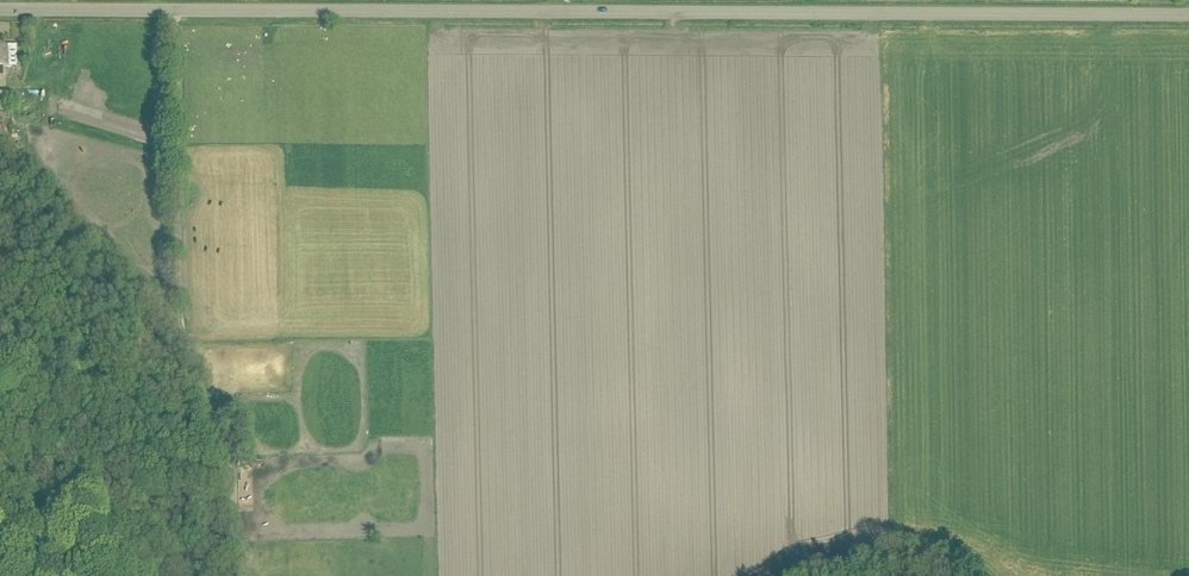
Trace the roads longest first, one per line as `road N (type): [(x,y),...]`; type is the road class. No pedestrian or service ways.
road 1 (unclassified): [(1188,16),(0,9)]
road 2 (track): [(168,11),(180,327),(244,575)]
road 3 (track): [(809,575),(907,551),(963,562),(982,575)]

